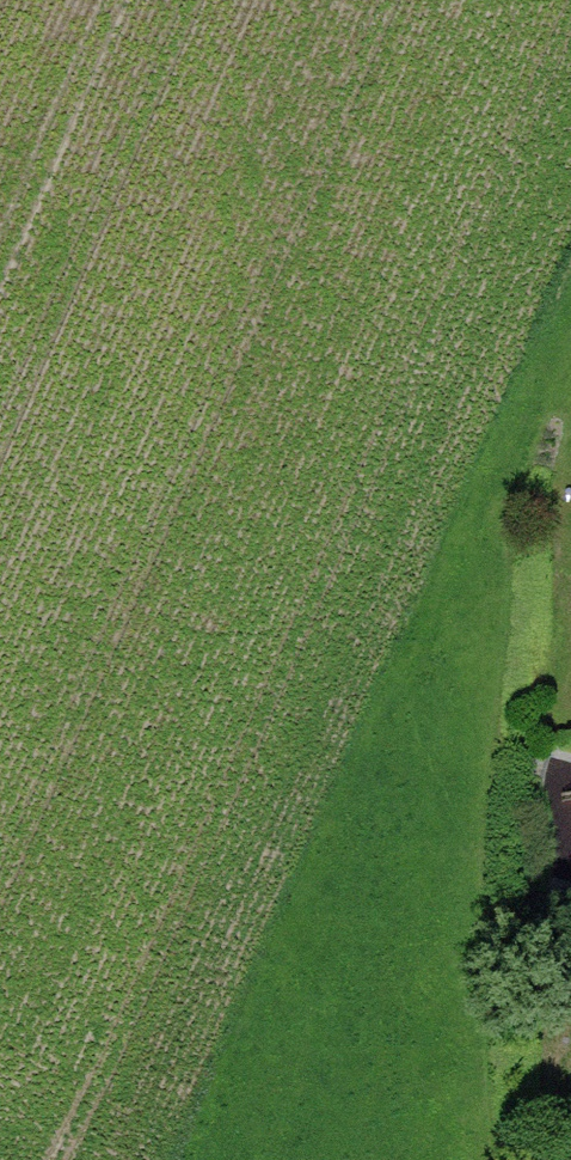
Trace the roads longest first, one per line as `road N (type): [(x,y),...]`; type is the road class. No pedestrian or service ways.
road 1 (motorway): [(329,0),(295,416),(270,919),(268,1159)]
road 2 (motorway): [(381,1159),(380,924),(403,421),(434,0)]

